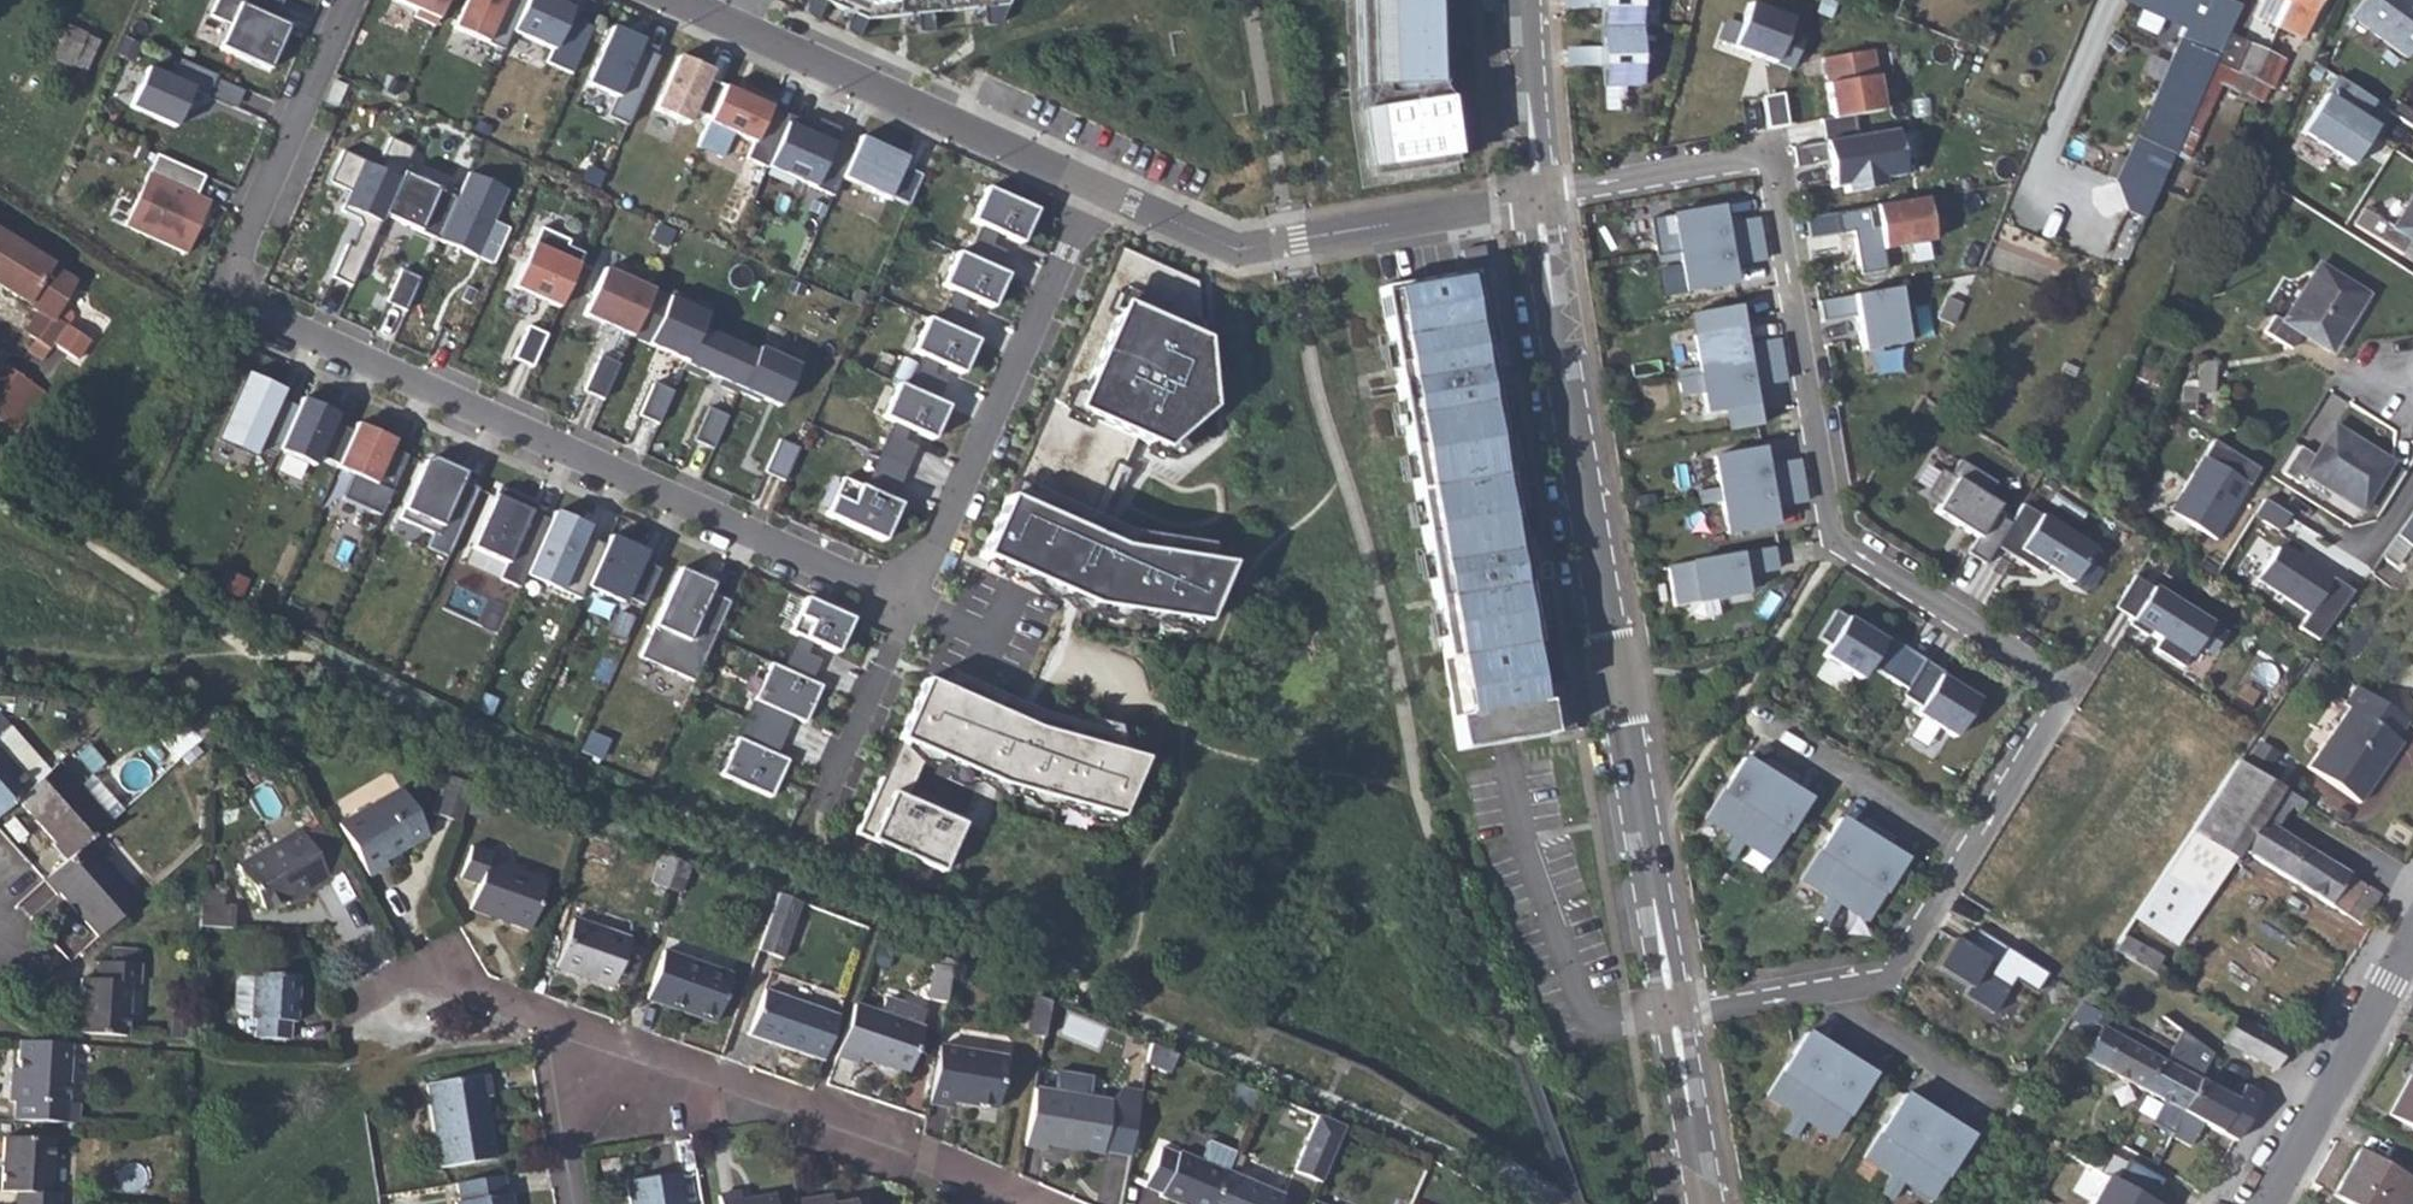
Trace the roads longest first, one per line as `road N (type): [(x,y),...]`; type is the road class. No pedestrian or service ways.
road 1 (residential): [(1673,1009),(1882,979),(2067,680),(1835,538),(1763,151),(1539,197)]
road 2 (residential): [(354,0),(226,276),(240,306),(912,604)]
road 3 (residential): [(1539,197),(1673,1009)]
road 4 (residential): [(1098,189),(680,0)]
road 5 (residential): [(1539,197),(1236,249),(1098,189)]
road 6 (residential): [(912,604),(1098,189)]
road 7 (residential): [(1014,1203),(591,1037)]
road 8 (secondary): [(2266,1203),(2412,943)]
road 9 (residential): [(912,604),(823,799)]
road 10 (residential): [(591,1037),(446,1009),(397,1028)]
road 11 (residential): [(1525,0),(1539,197)]
road 12 (residential): [(1673,1009),(1708,1203)]
road 13 (residential): [(591,1037),(562,1123),(578,1203)]

